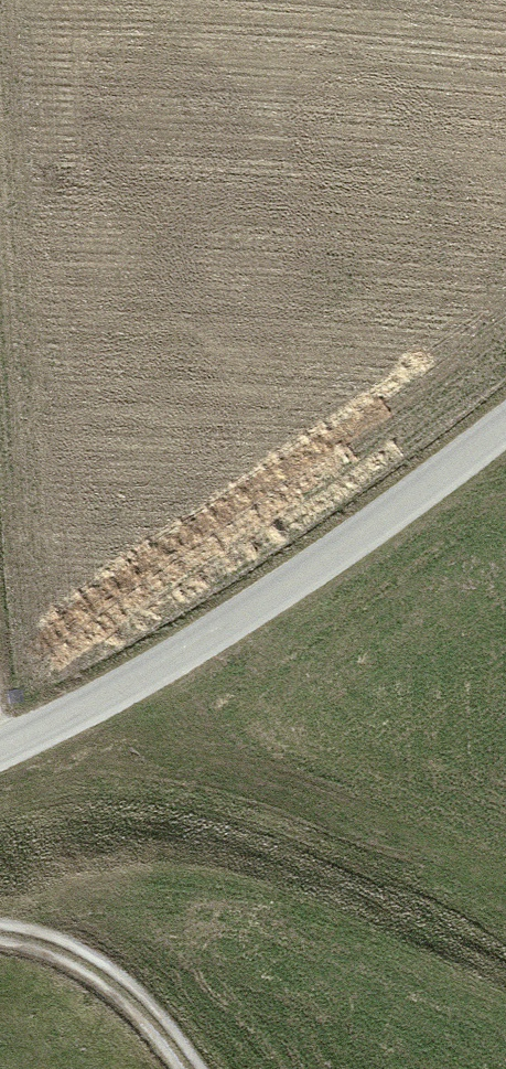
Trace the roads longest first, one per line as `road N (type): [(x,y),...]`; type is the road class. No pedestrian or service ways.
road 1 (tertiary): [(505,431),(282,600),(0,758)]
road 2 (track): [(0,932),(120,891),(223,899),(397,962),(505,1019)]
road 3 (track): [(0,934),(61,952),(130,996),(184,1068)]

